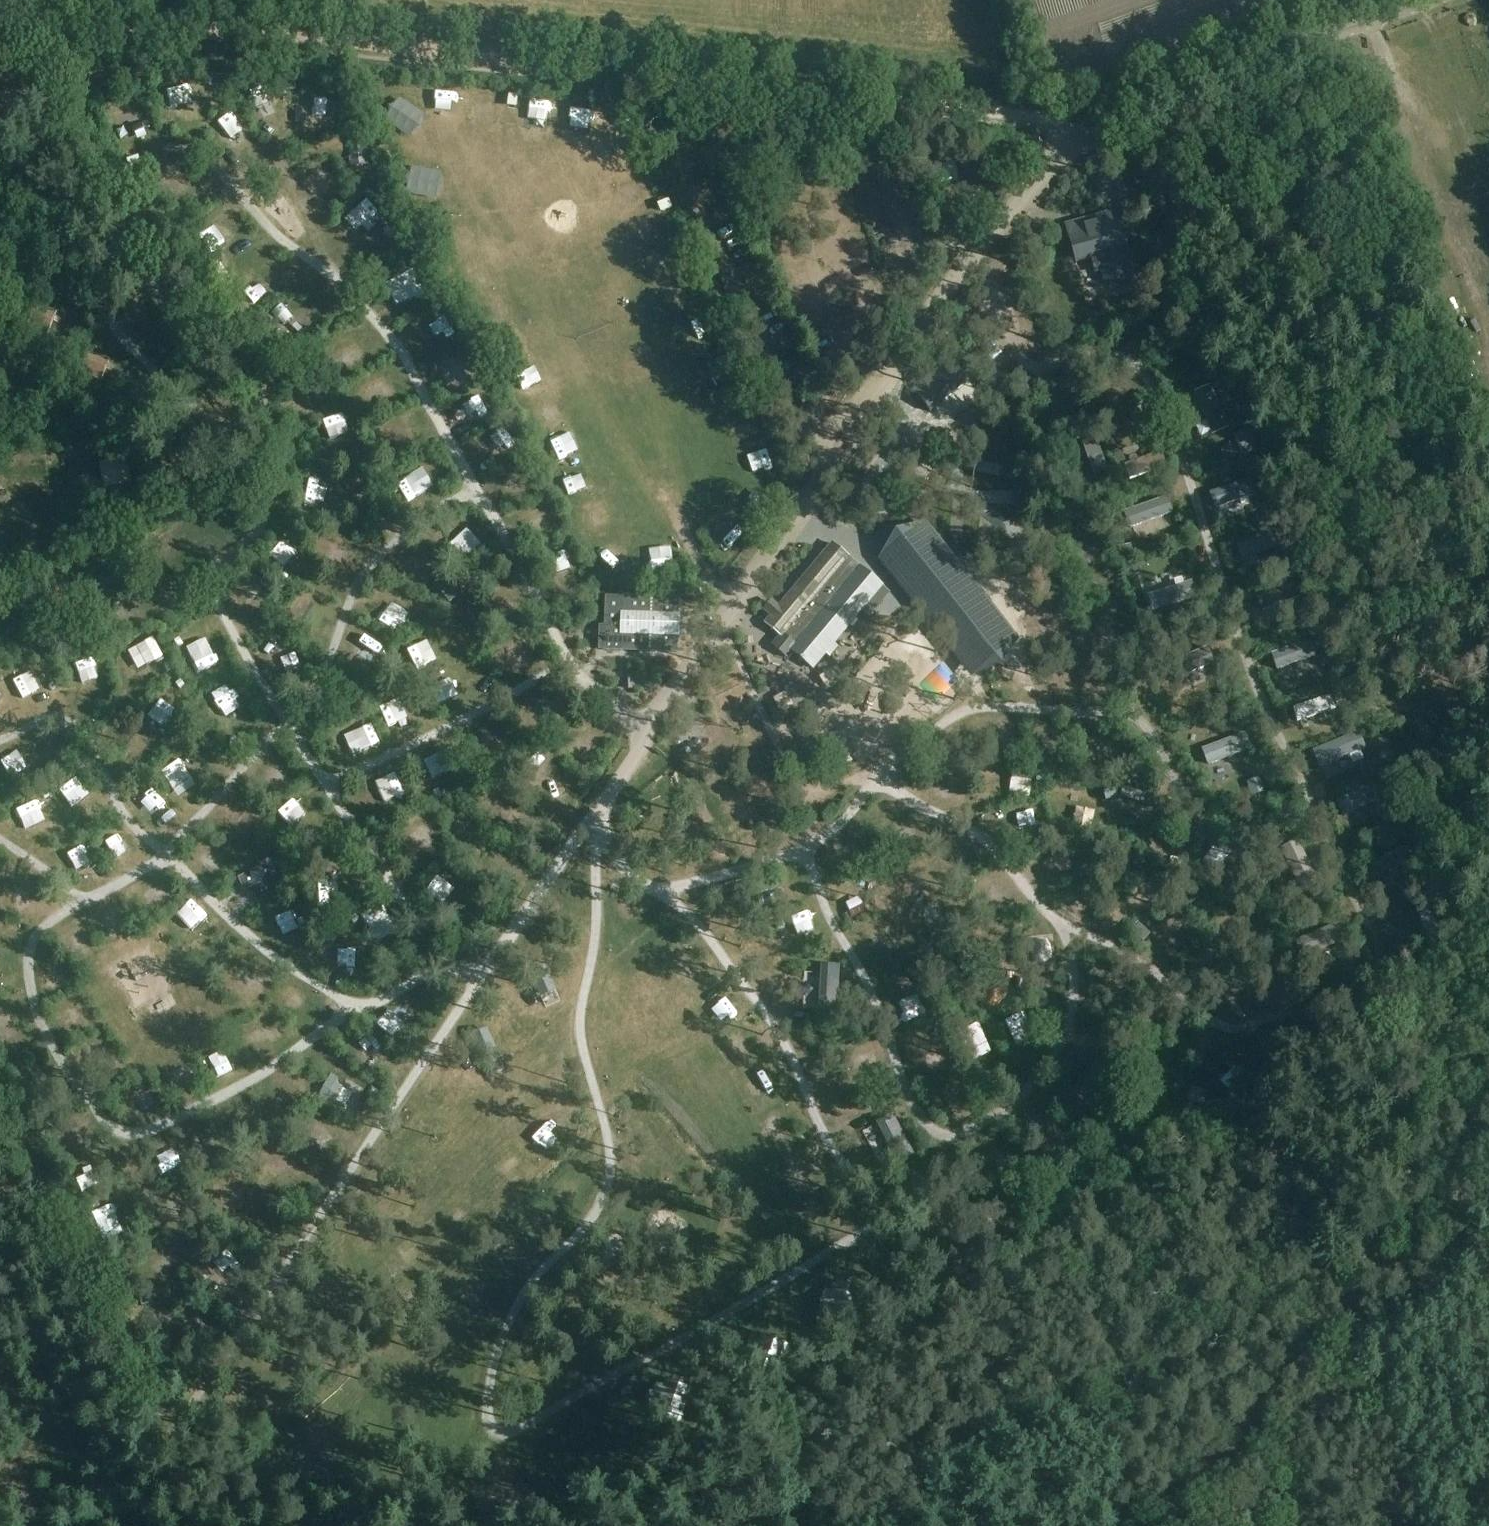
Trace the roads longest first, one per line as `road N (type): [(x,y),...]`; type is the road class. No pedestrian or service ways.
road 1 (track): [(497,1441),(491,1374),(506,1325),(527,1286),(586,1226),(609,1179),(579,1032),(597,925),(599,844),(661,891),(806,850),(876,779),(989,842),(1064,927),(1154,971),(1217,1023),(1246,1028),(1277,1020),(1358,963)]
road 2 (track): [(1358,963),(1380,947),(1264,706),(1146,373),(1121,357),(1058,356),(1038,393),(980,409),(916,459),(901,530),(795,520)]
road 3 (track): [(0,31),(280,35),(1067,123)]
road 4 (track): [(165,857),(285,719),(231,637),(213,581),(260,529),(277,468),(261,405),(198,306),(173,281),(128,280),(105,306),(112,328),(236,452)]
road 5 (track): [(661,891),(706,931),(778,1031),(818,1128),(867,1188),(875,1211),(853,1241),(497,1441)]
road 6 (track): [(649,732),(576,674),(402,355),(368,309),(259,220),(203,155),(164,147)]
road 7 (track): [(360,997),(229,915),(165,857),(60,913),(30,946),(32,980),(82,1075),(126,1112),(172,1107)]
road 8 (track): [(806,850),(906,1092),(936,1135),(958,1137),(1015,1104),(1059,1048),(1075,978),(1064,927)]
road 9 (track): [(470,485),(372,558),(319,678),(285,719),(435,962)]
road 10 (track): [(1161,1525),(1488,1134)]
road 11 (track): [(876,779),(963,706),(1090,712),(1130,716),(1146,728),(1187,798)]
road 12 (unclassified): [(1067,123),(1427,0)]
road 13 (track): [(172,1107),(435,962)]
road 14 (track): [(327,787),(571,666)]
road 15 (track): [(1448,1213),(1389,1027),(1358,963)]
road 16 (track): [(165,857),(124,816),(74,726),(40,721),(0,740)]
road 17 (track): [(1058,356),(1028,358),(1010,344),(973,262)]

